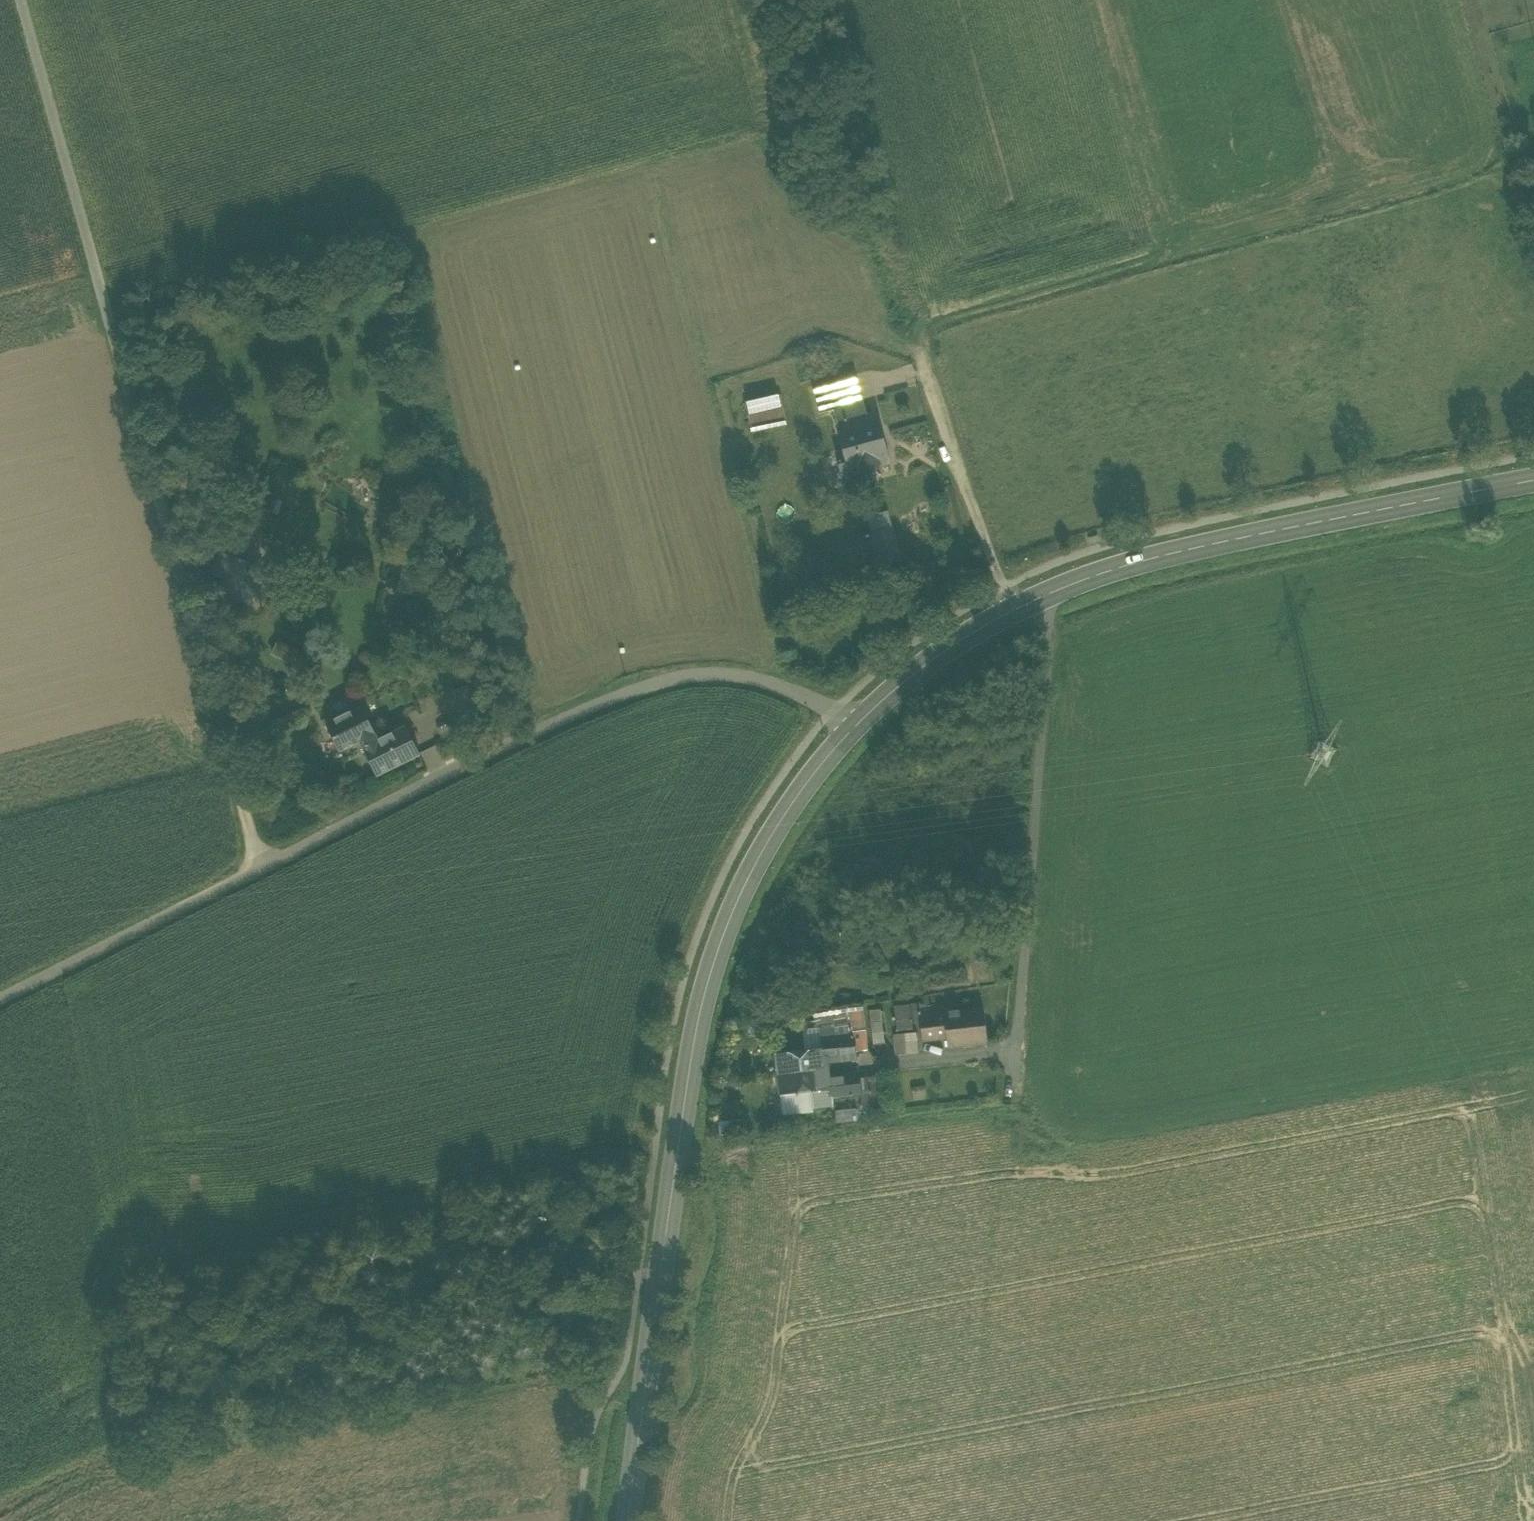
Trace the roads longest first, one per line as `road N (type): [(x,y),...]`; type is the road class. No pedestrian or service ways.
road 1 (unclassified): [(20,0),(261,865)]
road 2 (secondary): [(854,726),(767,841),(721,943),(692,1044),(628,1520)]
road 3 (unclassified): [(261,865),(504,741),(649,681),(734,671),(784,684),(854,726)]
road 4 (secondary): [(1533,481),(1157,556),(1044,598)]
road 5 (unclassified): [(1044,598),(1048,647),(1010,1094)]
road 6 (unclassified): [(0,1000),(261,865)]
road 7 (secondary): [(1044,598),(929,661),(854,726)]

